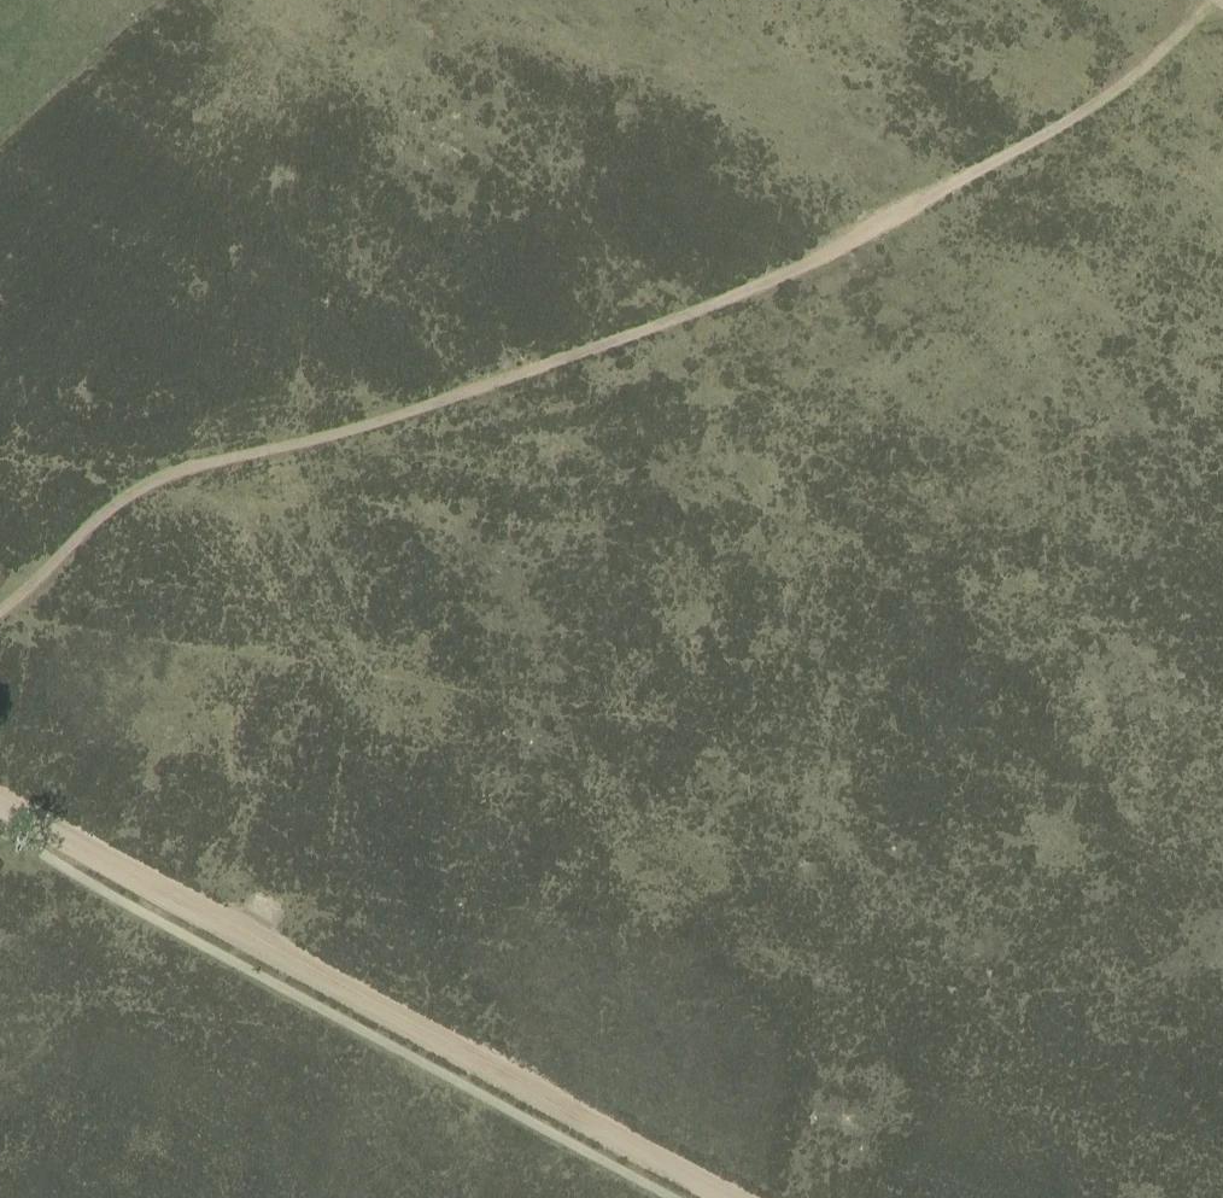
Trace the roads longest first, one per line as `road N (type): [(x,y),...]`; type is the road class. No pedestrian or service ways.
road 1 (track): [(0,610),(79,534),(156,477),(412,411),(762,285),(1069,119),(1148,63),(1211,0)]
road 2 (track): [(0,803),(727,1197)]

